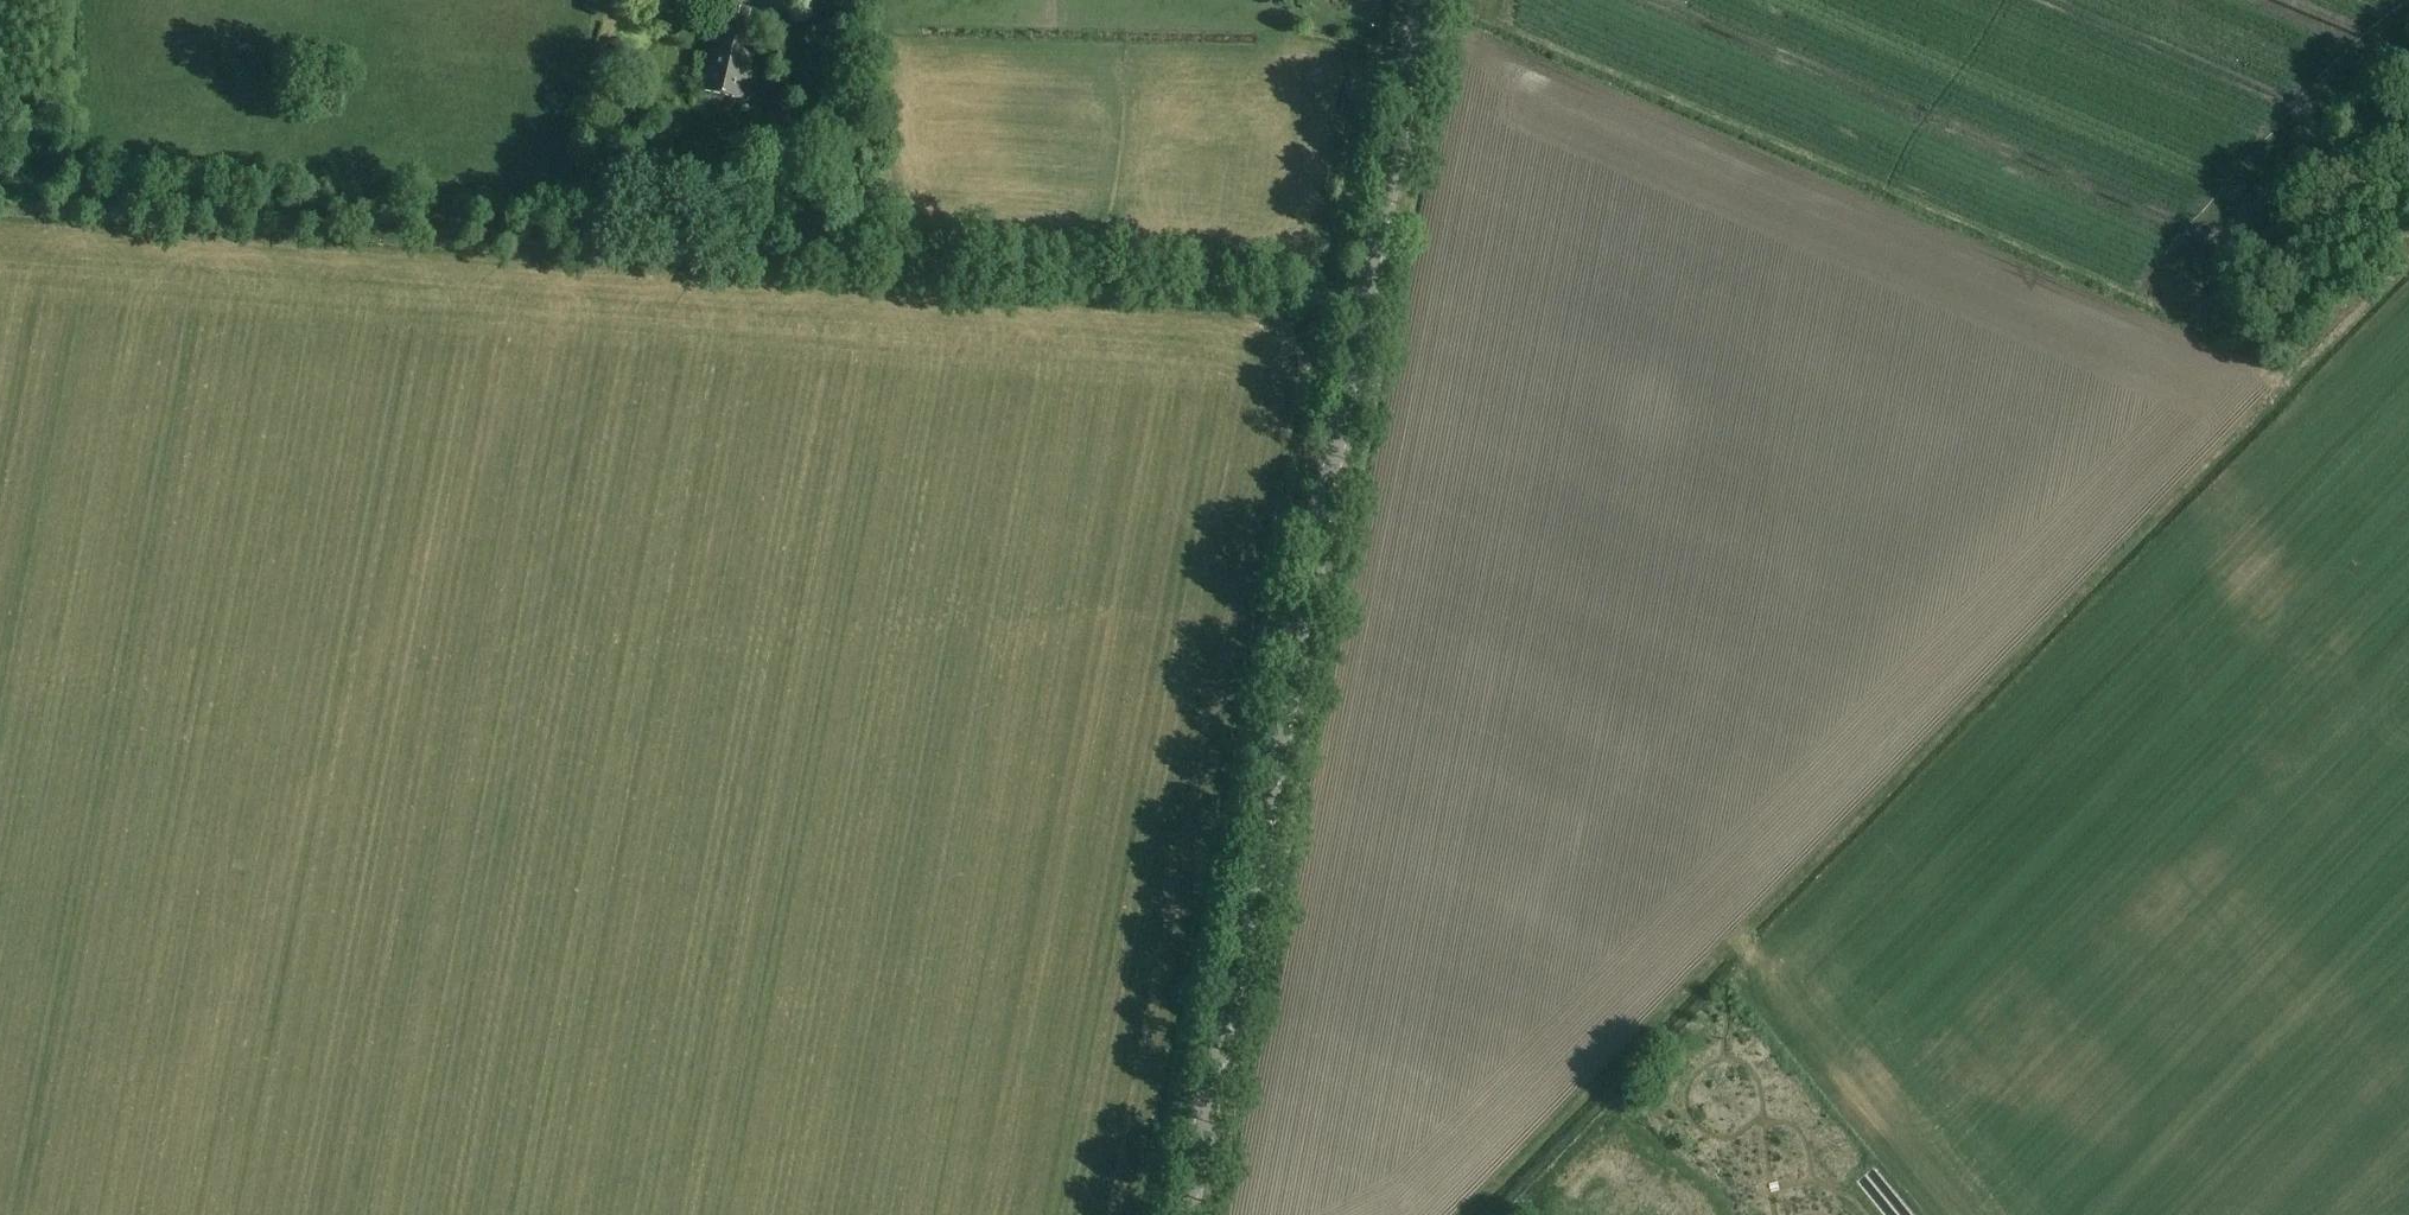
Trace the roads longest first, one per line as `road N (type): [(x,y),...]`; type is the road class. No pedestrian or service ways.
road 1 (tertiary): [(1185,1214),(1421,0)]
road 2 (track): [(781,36),(863,229),(890,256),(1364,304)]

